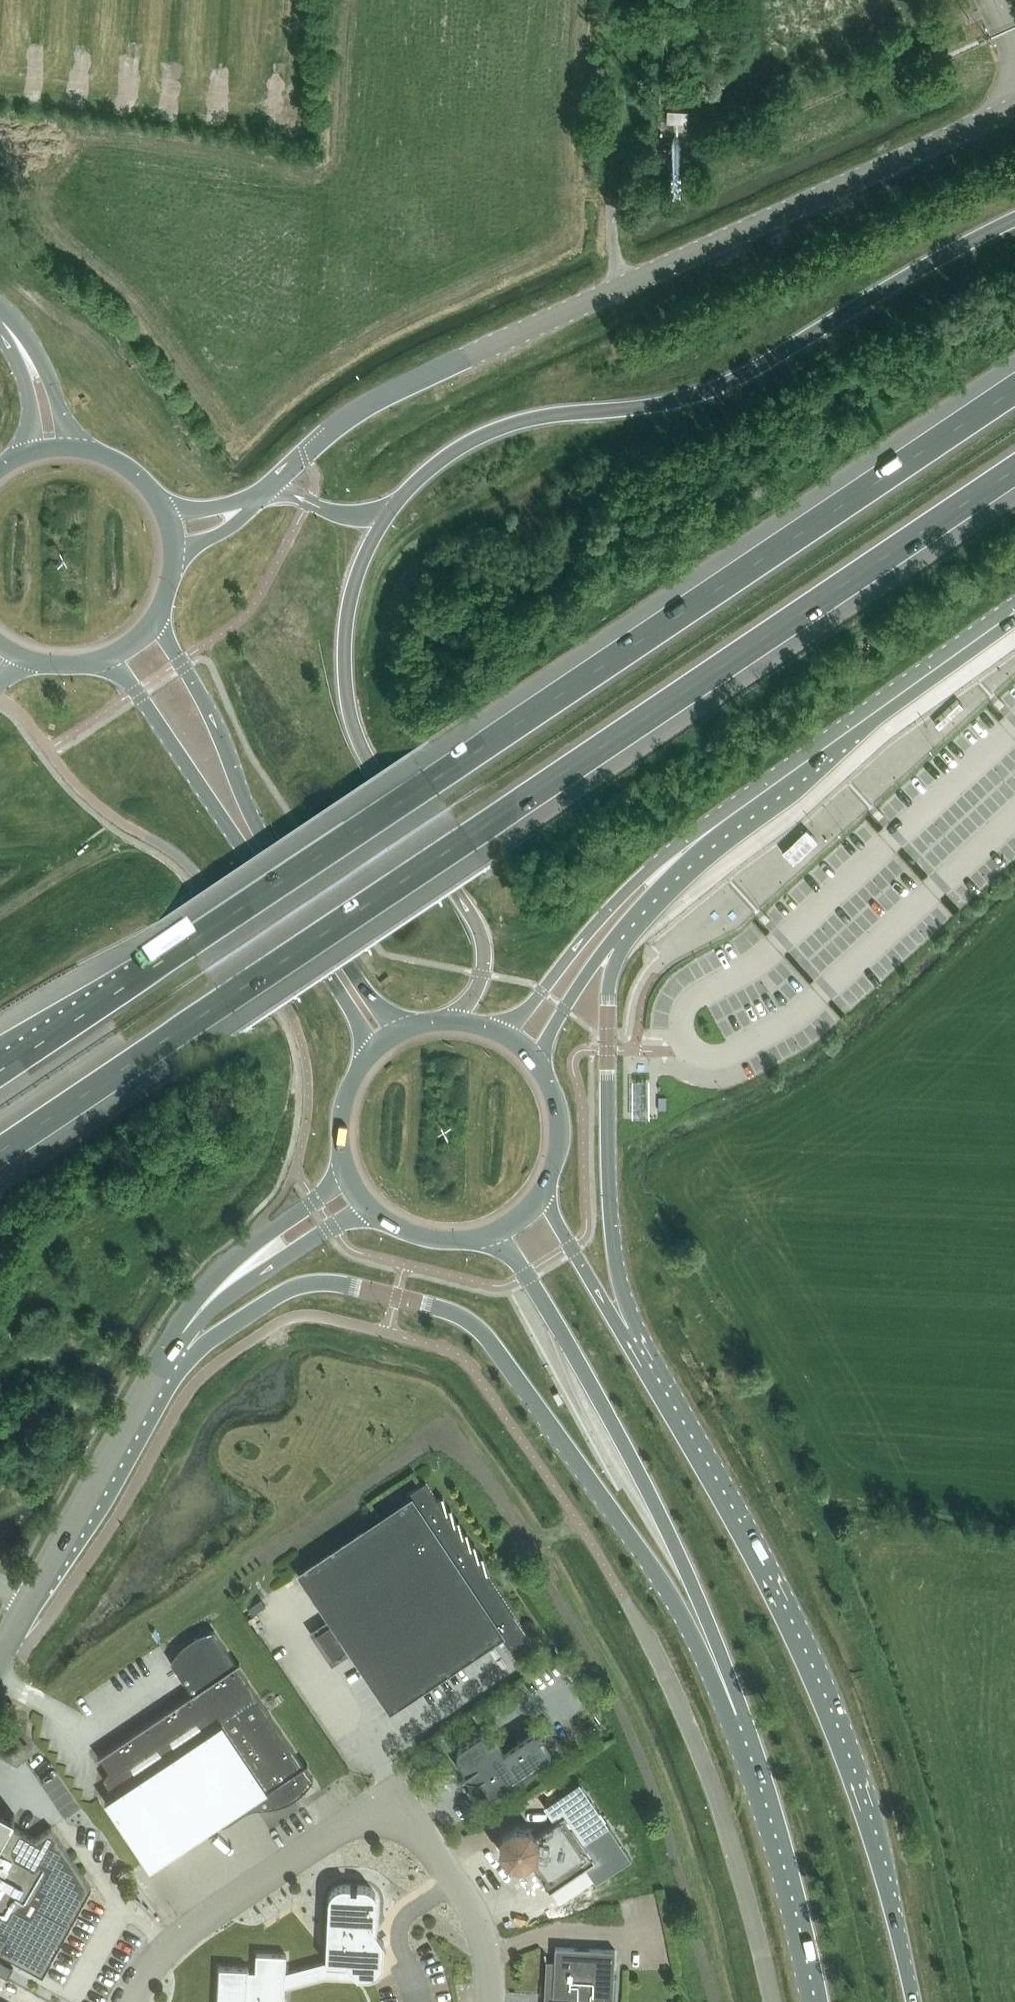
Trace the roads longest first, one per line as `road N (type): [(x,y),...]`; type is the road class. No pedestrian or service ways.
road 1 (motorway): [(0,1152),(1014,470)]
road 2 (motorway): [(1014,389),(0,1070)]
road 3 (unclassified): [(258,499),(325,435),(382,397),(1014,106)]
road 4 (primary): [(165,1361),(234,1316),(308,1284),(345,1283),(464,1319),(501,1353),(743,1711)]
road 5 (primary): [(914,2001),(882,1869),(816,1692),(748,1549),(627,1340)]
road 6 (primary): [(495,1232),(629,1451),(685,1560),(743,1711)]
road 7 (unclassified): [(125,2001),(147,1958),(182,1922),(386,1795),(484,1923)]
road 8 (primary): [(402,1030),(376,1008),(255,822),(160,614)]
road 9 (primary): [(102,660),(136,690),(357,1021),(367,1056)]
road 10 (primary): [(683,852),(1014,611)]
road 11 (primary): [(627,1340),(610,1186),(607,978),(615,937)]
road 12 (primary): [(743,1711),(799,1892),(822,2001)]
road 13 (primary): [(32,1601),(165,1361)]
road 14 (primary): [(683,852),(638,878),(501,1031)]
road 15 (track): [(624,0),(613,191)]
road 16 (primary): [(344,1164),(332,1185),(216,1288)]
road 17 (primary): [(216,1288),(373,1211)]
road 18 (primary): [(627,1340),(545,1189)]
road 19 (secondary): [(82,448),(47,376),(0,318)]
road 20 (primary): [(540,1063),(583,978),(615,937)]
road 21 (secondary): [(0,324),(26,382),(32,413),(24,455)]
road 22 (primary): [(545,1189),(562,1129),(540,1063)]
road 23 (primary): [(373,1211),(431,1240),(495,1232)]

